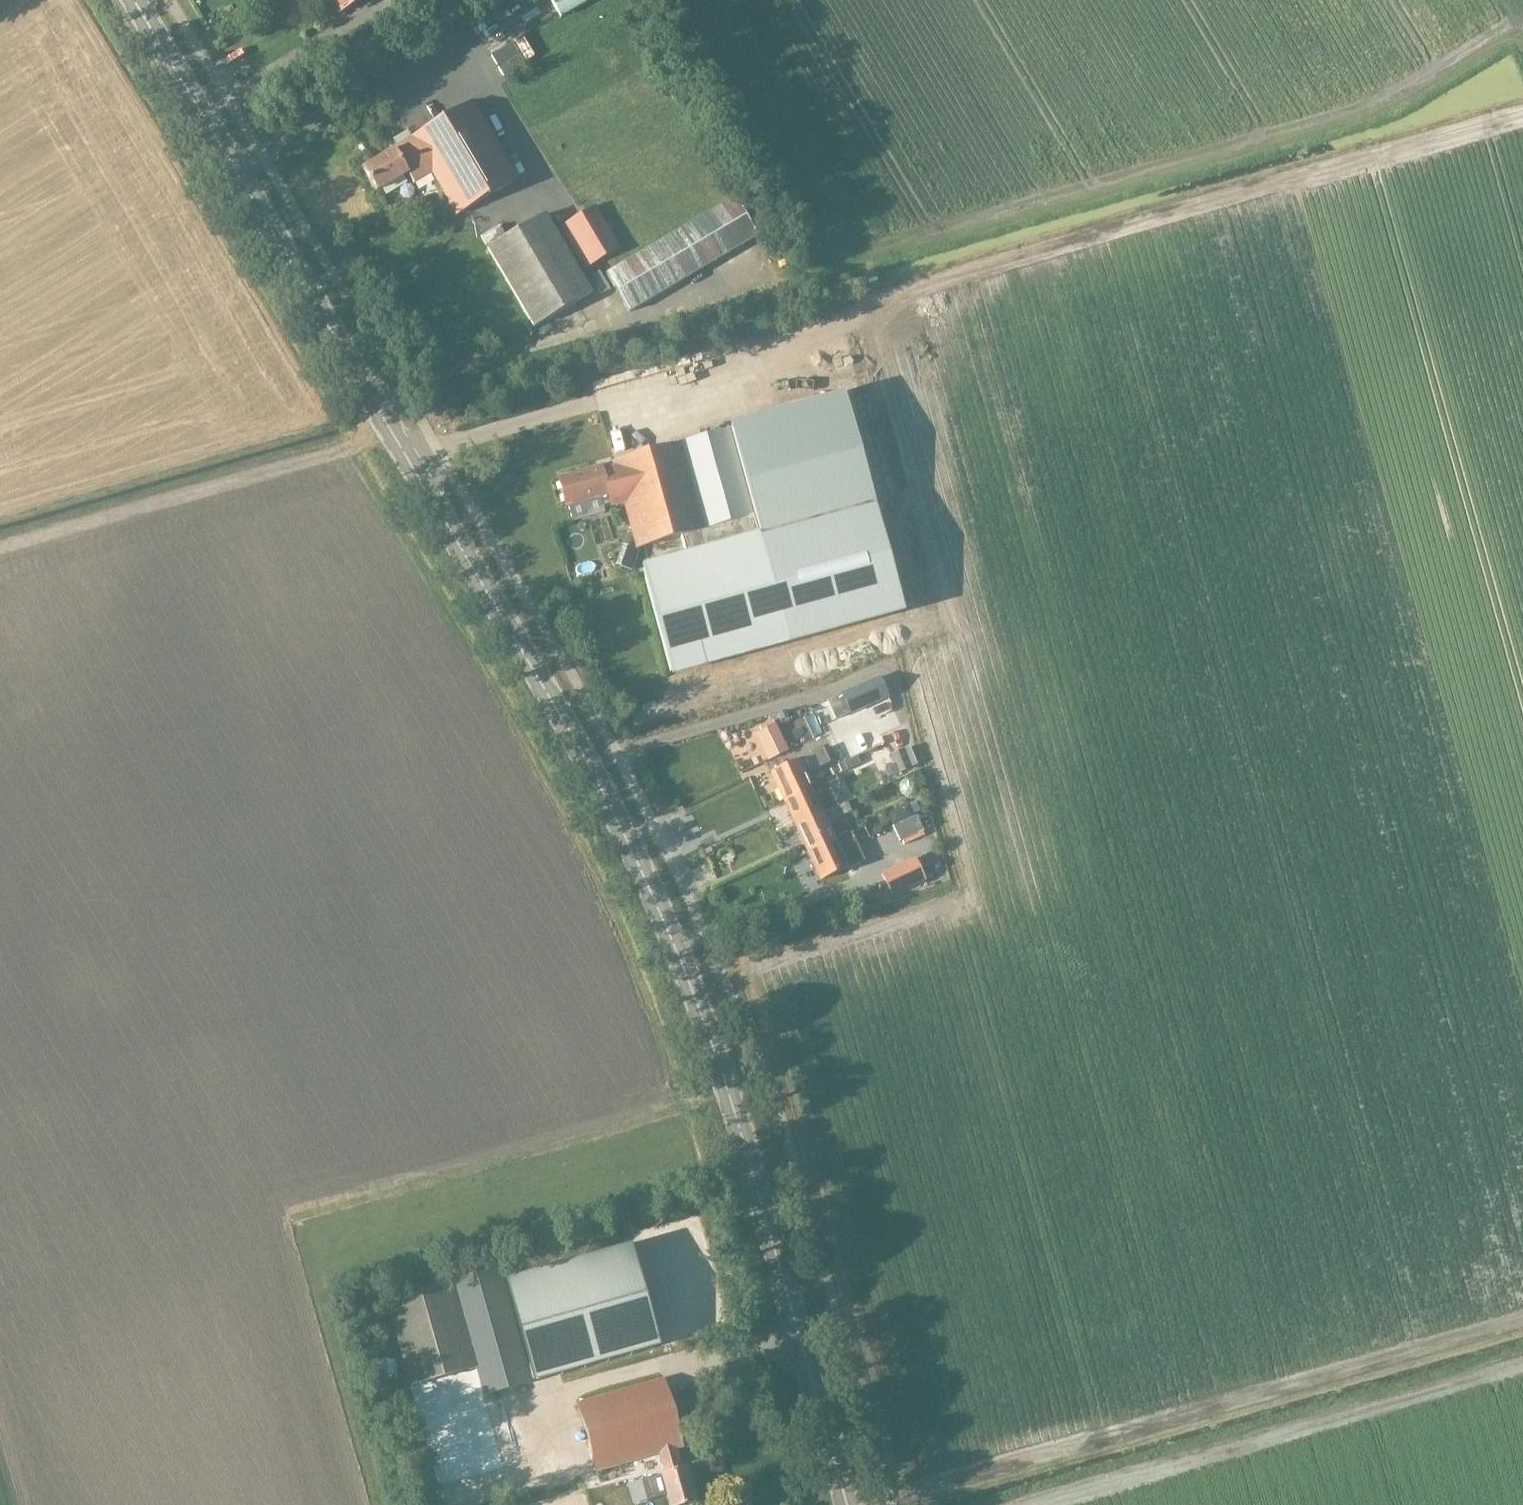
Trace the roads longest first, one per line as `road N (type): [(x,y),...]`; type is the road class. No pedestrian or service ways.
road 1 (secondary): [(849,1504),(721,1070),(610,809),(138,0)]
road 2 (track): [(1522,107),(923,282),(805,340)]
road 3 (track): [(1522,1323),(867,1504)]

